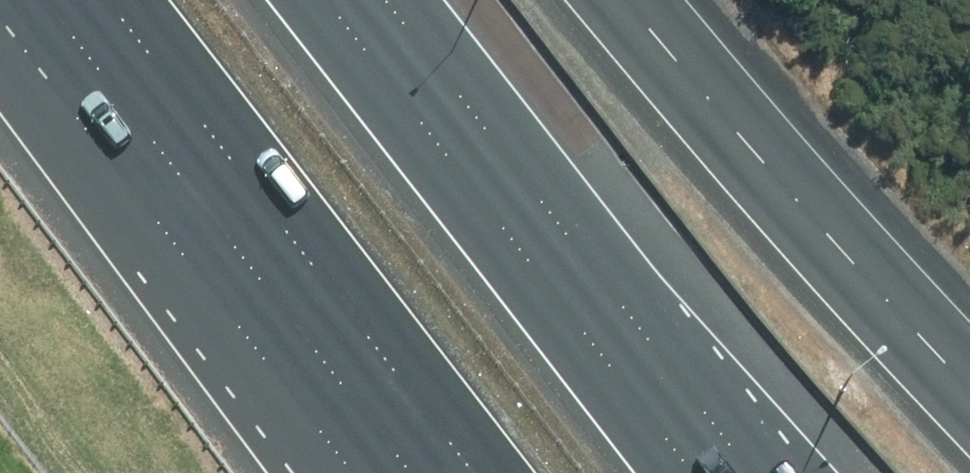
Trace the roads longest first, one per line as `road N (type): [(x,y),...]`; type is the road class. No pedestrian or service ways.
road 1 (motorway): [(394,472),(34,0)]
road 2 (motorway): [(331,0),(577,321)]
road 3 (motorway): [(577,321),(738,472)]
road 4 (motorway): [(577,321),(694,472)]

